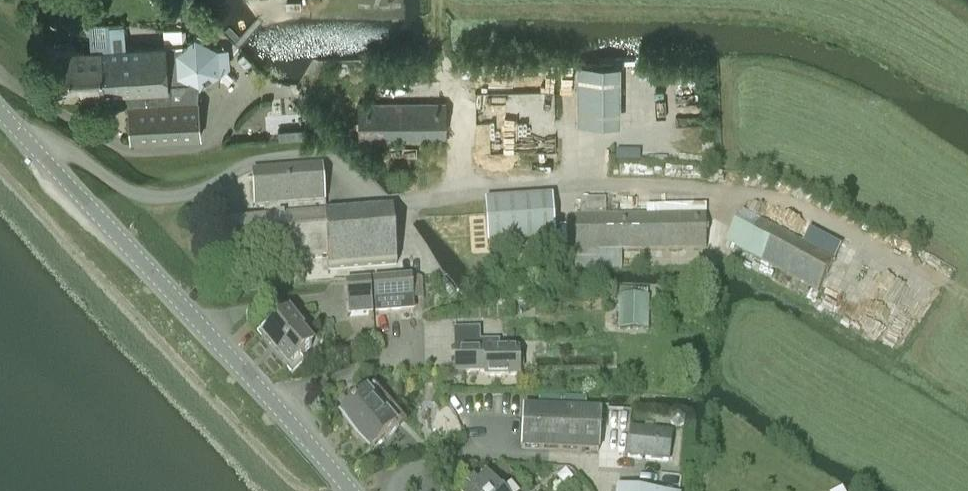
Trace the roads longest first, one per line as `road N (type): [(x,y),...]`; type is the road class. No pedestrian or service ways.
road 1 (tertiary): [(350,490),(0,110)]
road 2 (track): [(967,300),(854,233),(747,197)]
road 3 (track): [(437,13),(457,114),(461,196)]

